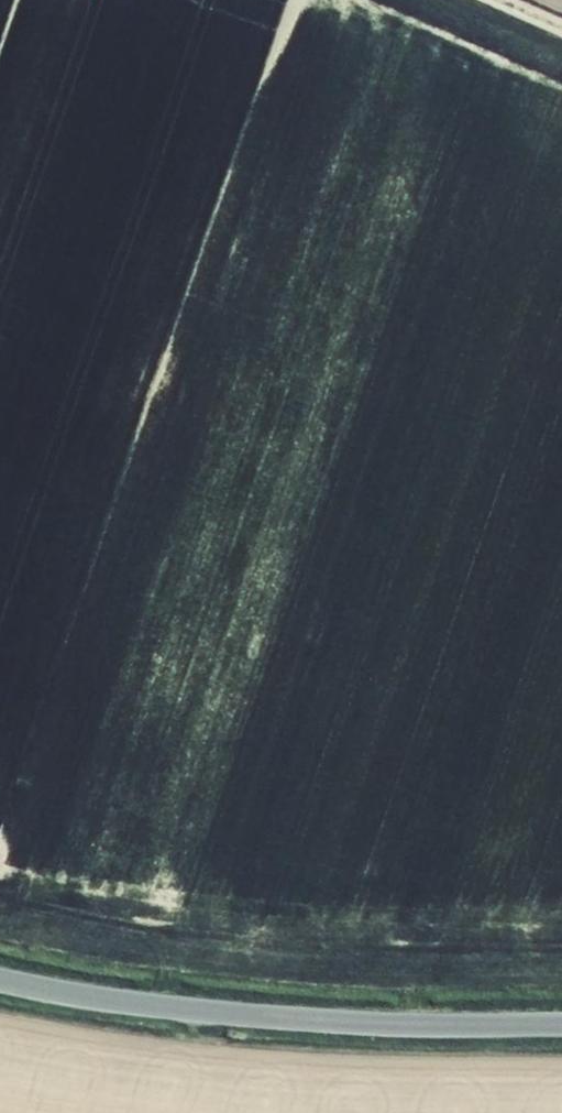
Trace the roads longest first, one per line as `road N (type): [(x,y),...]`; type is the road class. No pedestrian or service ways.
road 1 (tertiary): [(0,981),(224,1014),(561,1027)]

